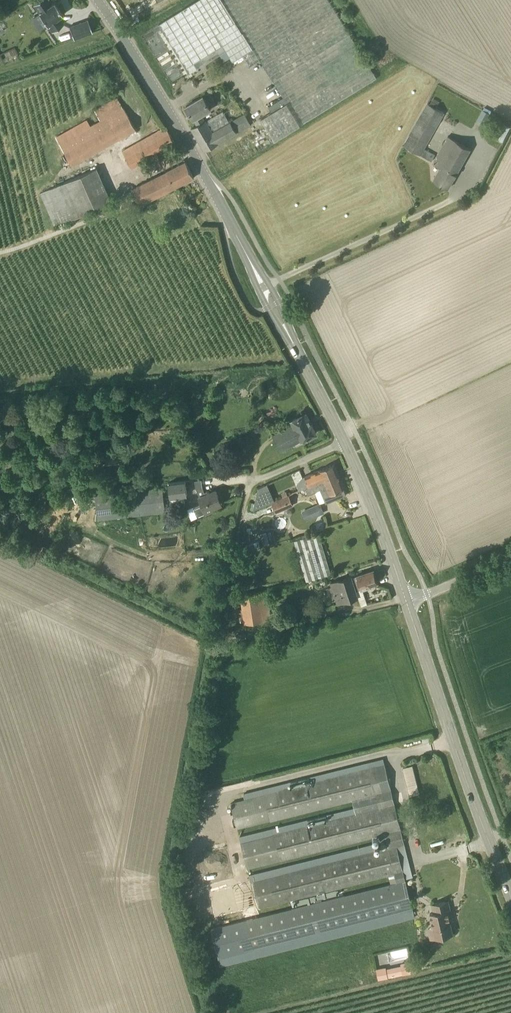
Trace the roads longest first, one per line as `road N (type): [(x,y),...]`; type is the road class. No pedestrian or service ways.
road 1 (secondary): [(263,287),(96,0)]
road 2 (secondary): [(510,884),(448,723),(414,603)]
road 3 (secondary): [(414,603),(375,504),(291,339)]

